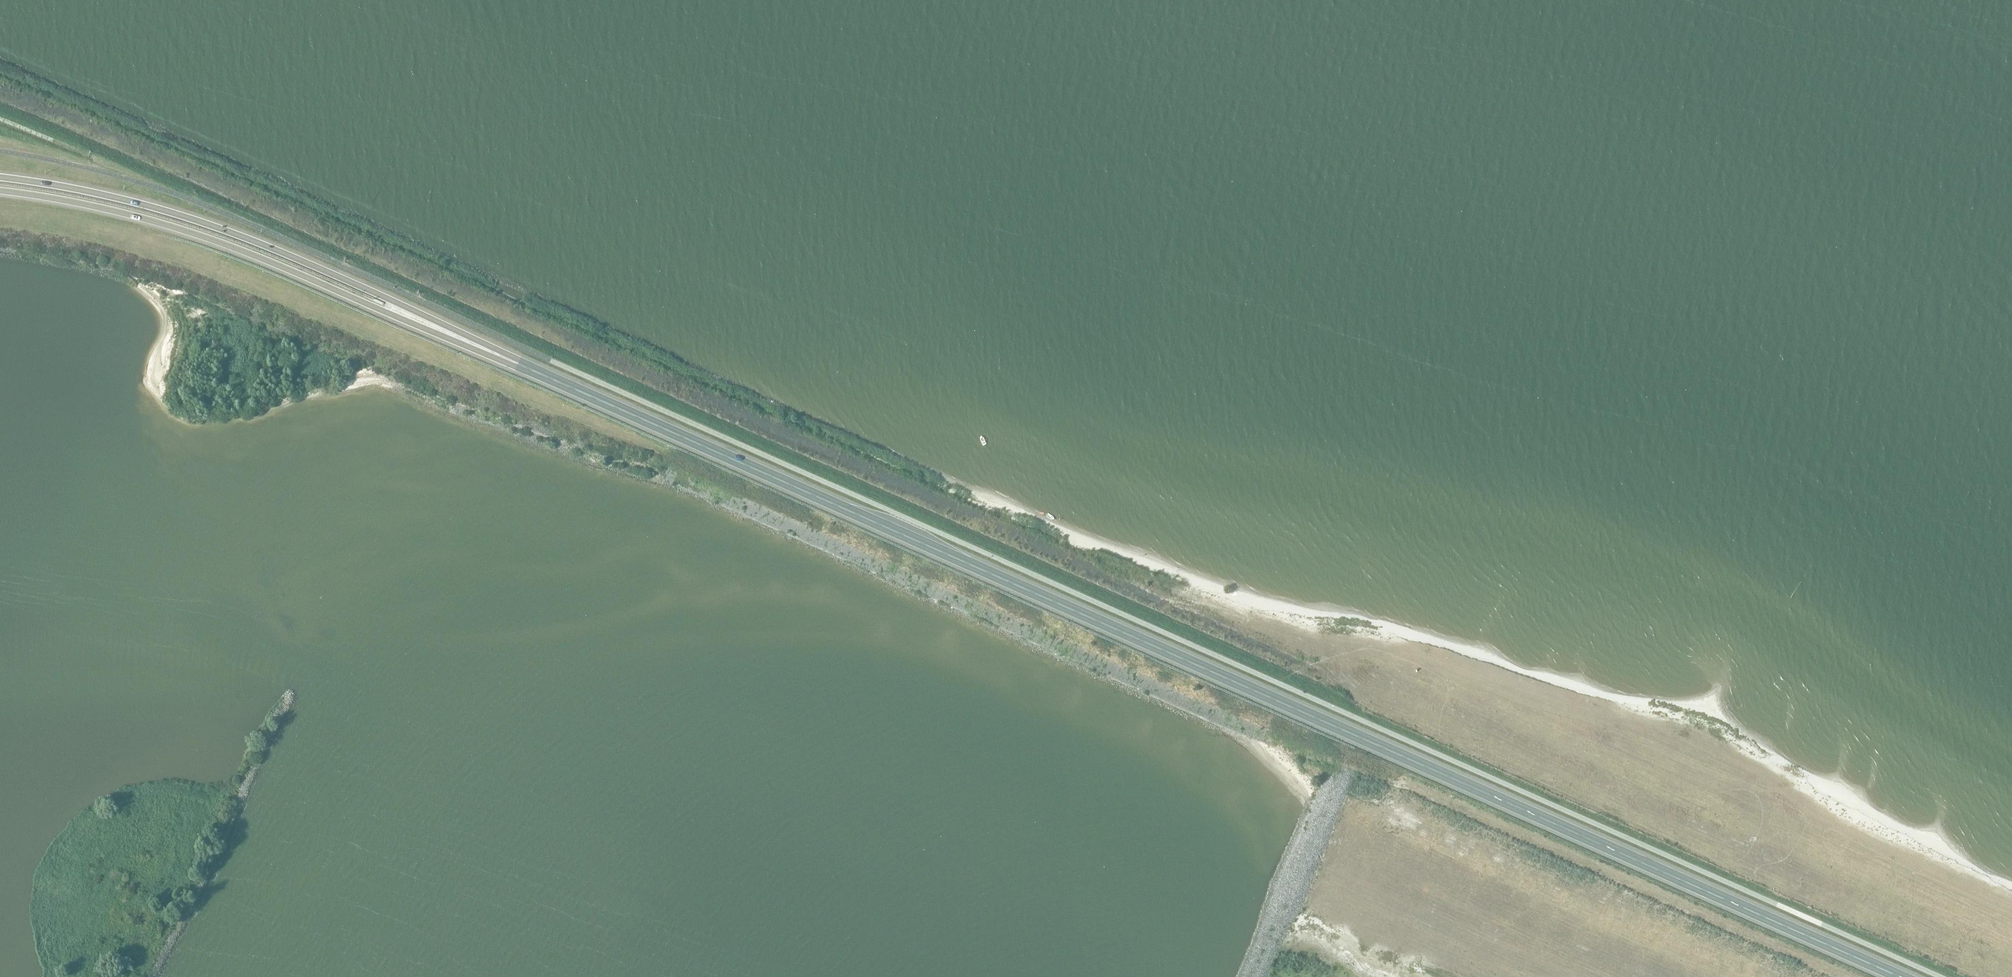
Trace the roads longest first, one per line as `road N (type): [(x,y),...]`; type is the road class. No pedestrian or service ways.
road 1 (trunk): [(1902,976),(454,335)]
road 2 (trunk): [(454,335),(387,299),(194,221),(0,178)]
road 3 (trunk): [(0,191),(192,234),(454,335)]

